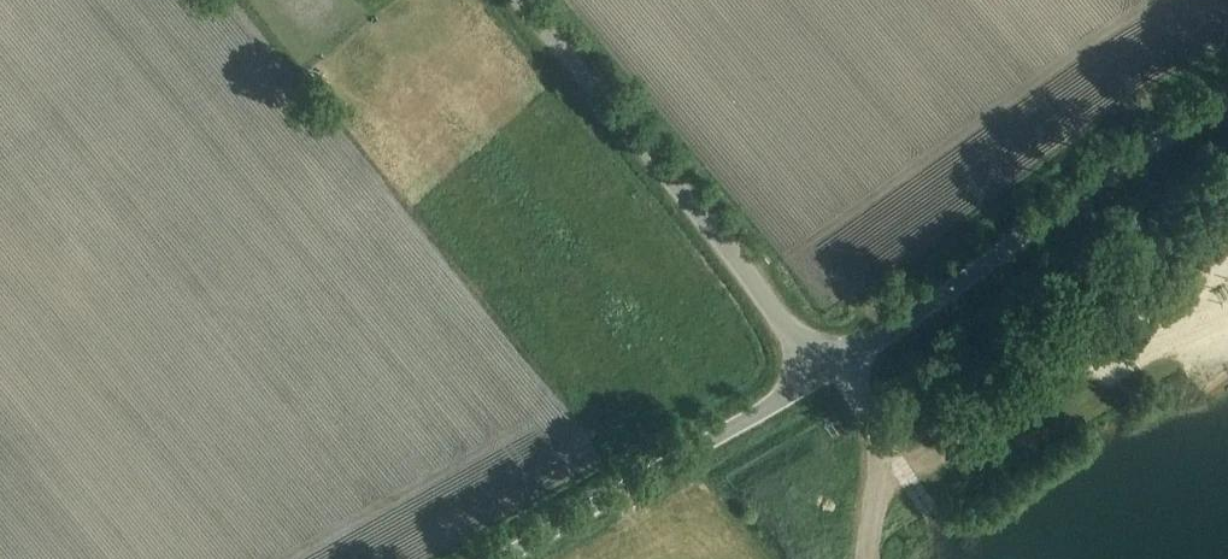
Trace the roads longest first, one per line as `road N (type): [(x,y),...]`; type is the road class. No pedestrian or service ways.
road 1 (unclassified): [(824,367),(1227,96)]
road 2 (unclassified): [(824,367),(516,0)]
road 3 (unclassified): [(502,558),(760,414),(824,367)]
road 4 (track): [(858,392),(931,519)]

